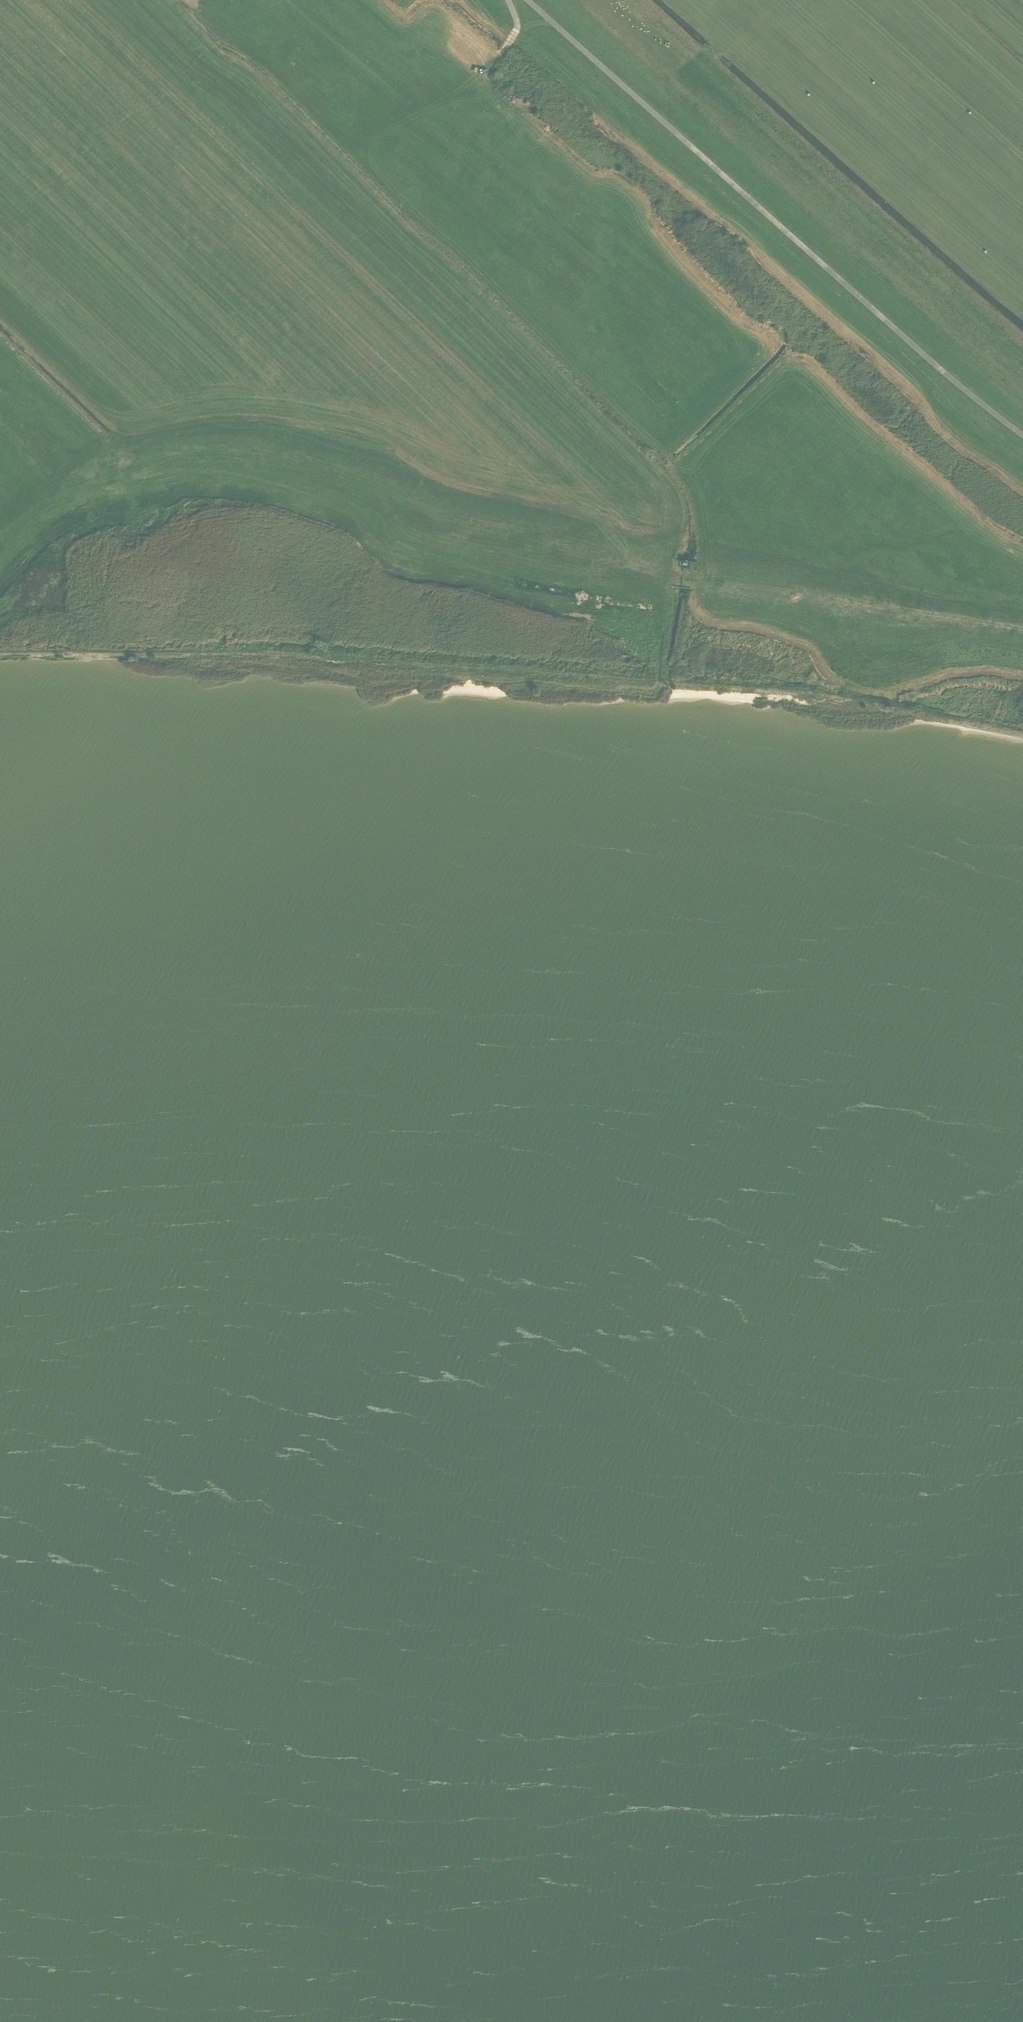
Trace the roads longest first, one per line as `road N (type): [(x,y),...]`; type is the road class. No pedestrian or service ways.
road 1 (track): [(529,0),(1022,434)]

